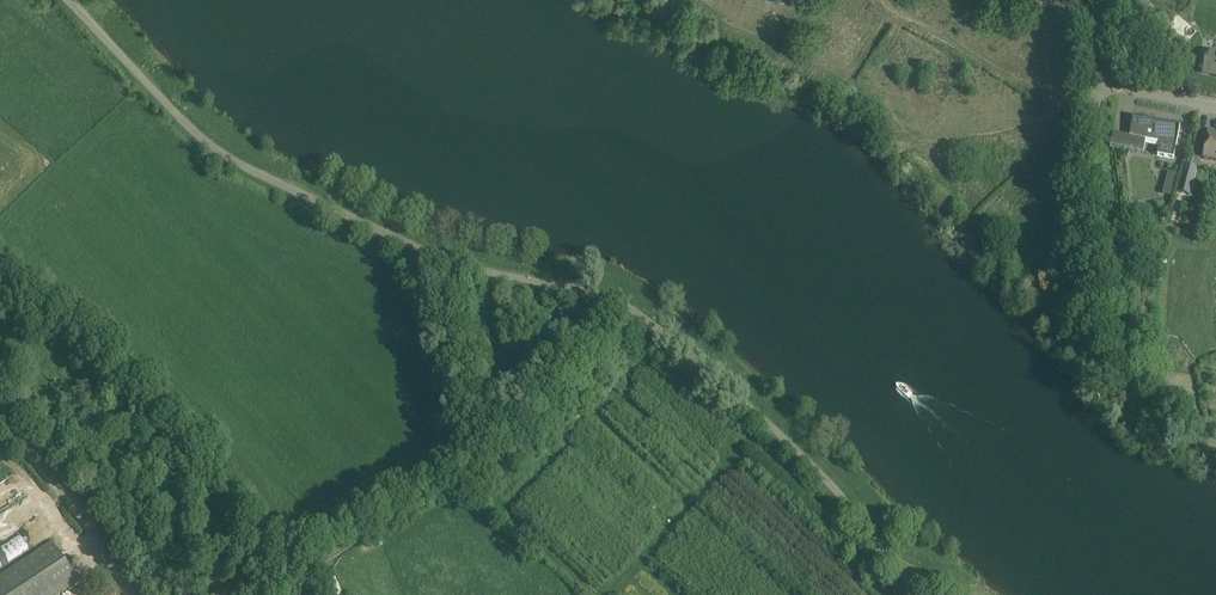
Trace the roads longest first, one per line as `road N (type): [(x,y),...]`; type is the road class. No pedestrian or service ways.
road 1 (unclassified): [(923,594),(824,479),(625,306),(464,266),(250,172),(201,138),(68,0)]
road 2 (unclassified): [(1215,445),(1163,422),(1131,390),(1115,355),(1098,89)]
road 3 (tertiary): [(133,594),(97,531),(0,421)]
road 4 (residential): [(1215,110),(1098,89)]

